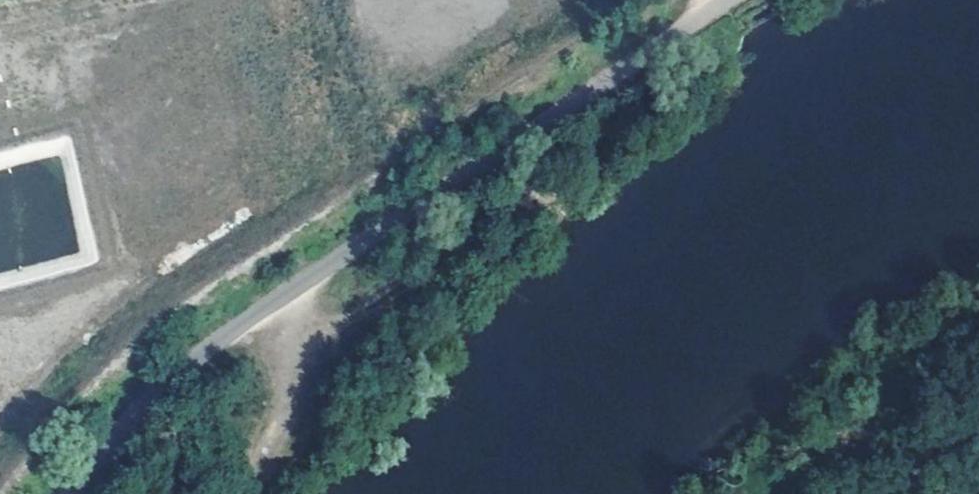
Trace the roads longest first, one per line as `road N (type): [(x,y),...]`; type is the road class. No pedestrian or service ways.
road 1 (track): [(978,408),(879,493)]

